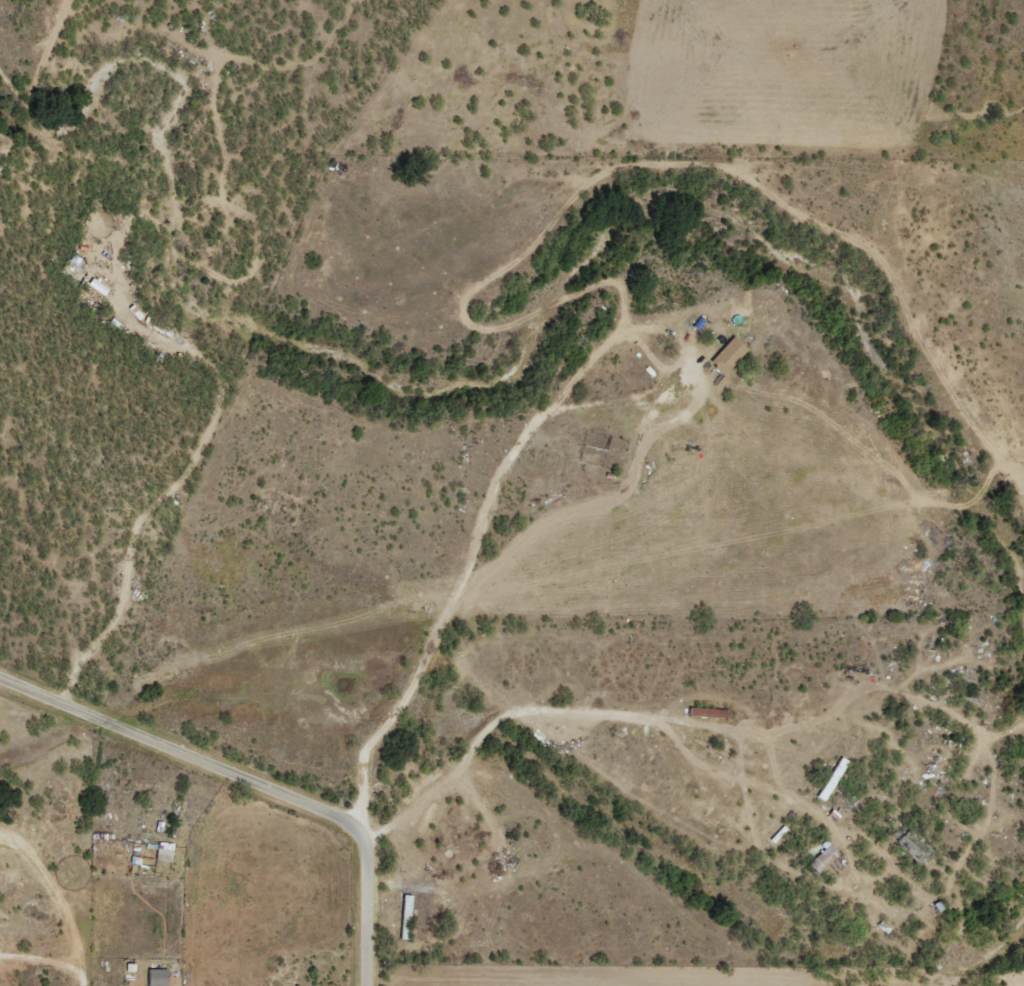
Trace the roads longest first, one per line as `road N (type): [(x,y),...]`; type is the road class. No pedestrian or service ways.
road 1 (residential): [(355,985),(353,815),(0,677)]

